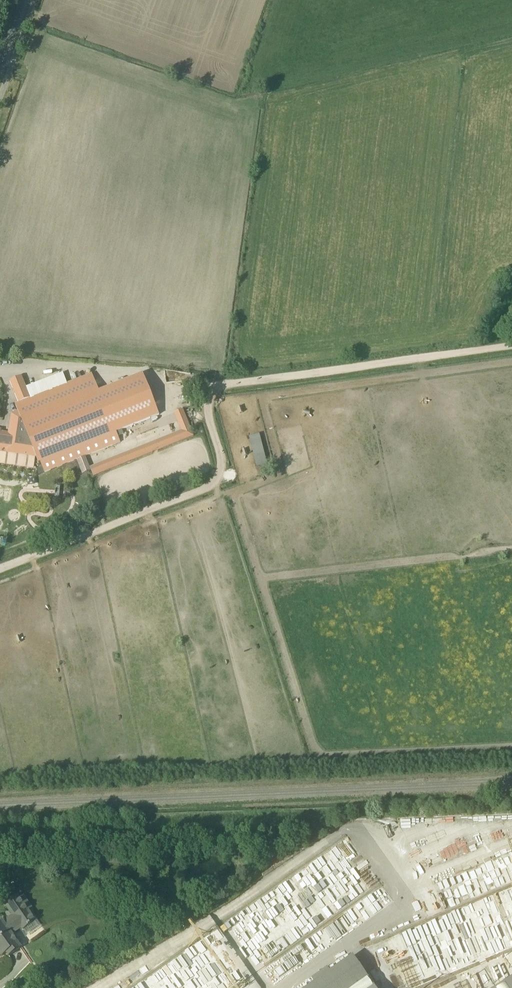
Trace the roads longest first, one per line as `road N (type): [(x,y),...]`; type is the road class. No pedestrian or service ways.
road 1 (track): [(0,570),(214,484),(222,454),(209,410),(222,384),(511,346)]

